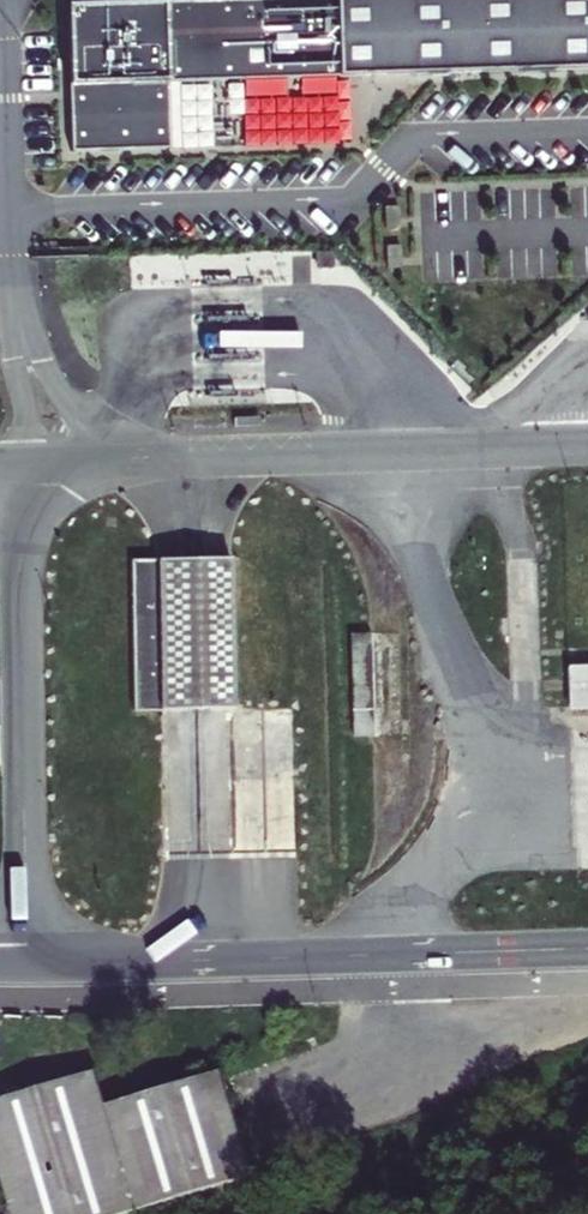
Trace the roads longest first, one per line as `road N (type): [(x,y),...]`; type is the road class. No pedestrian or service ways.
road 1 (unclassified): [(587,445),(17,466)]
road 2 (unclassified): [(26,967),(587,950)]
road 3 (unclassified): [(17,466),(26,967)]

